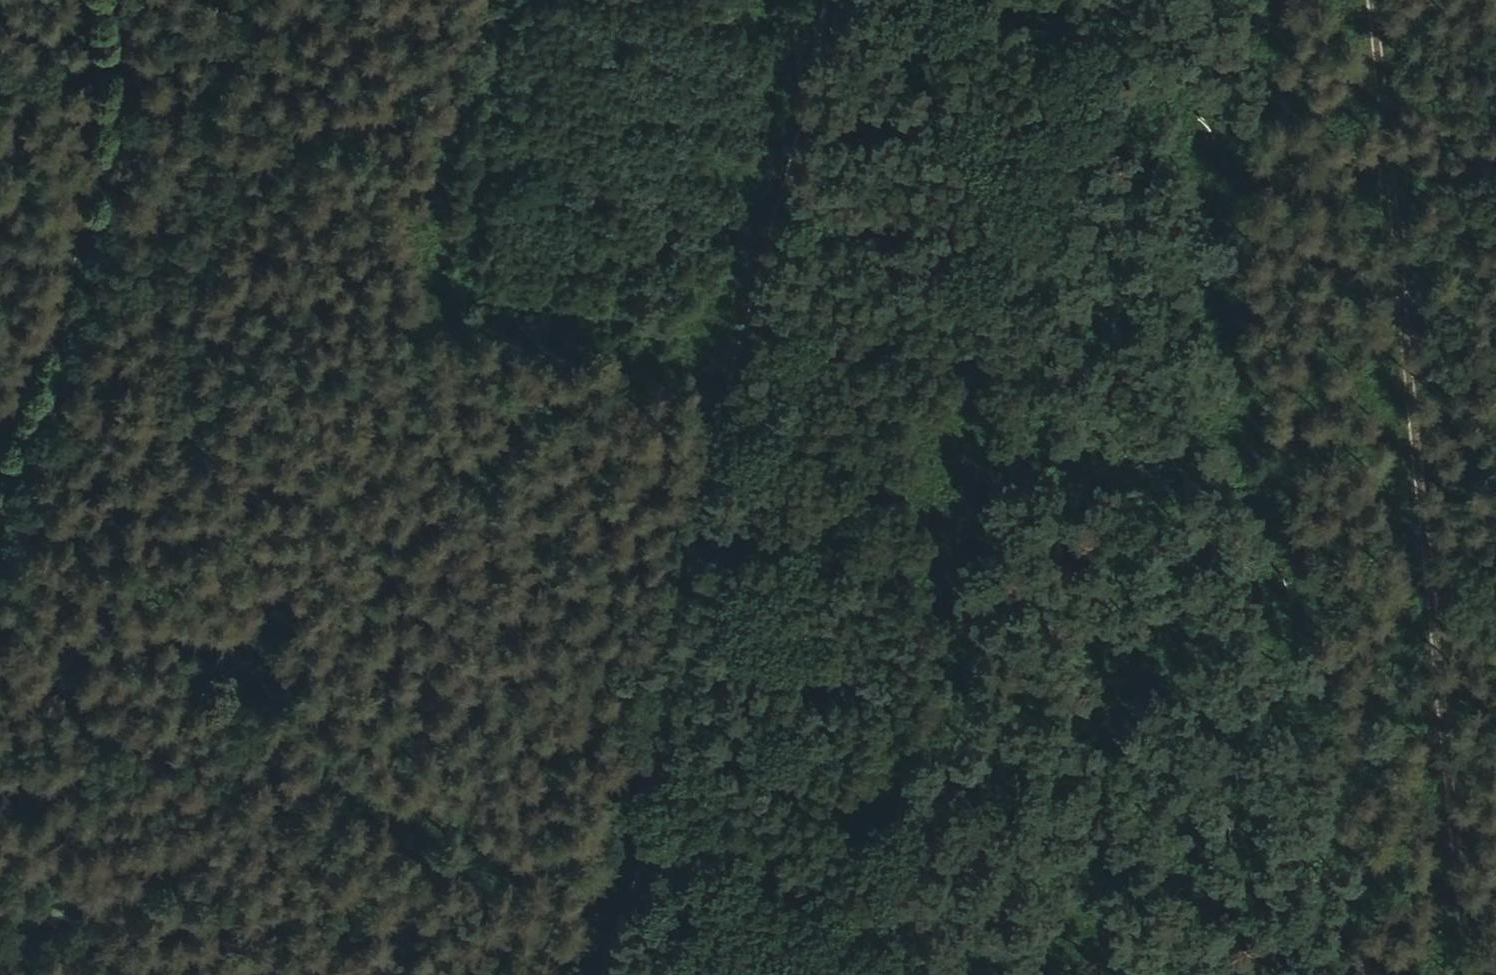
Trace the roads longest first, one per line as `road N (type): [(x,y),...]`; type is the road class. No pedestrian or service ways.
road 1 (track): [(1381,0),(1476,974)]
road 2 (track): [(119,0),(135,66),(90,294),(0,518)]

